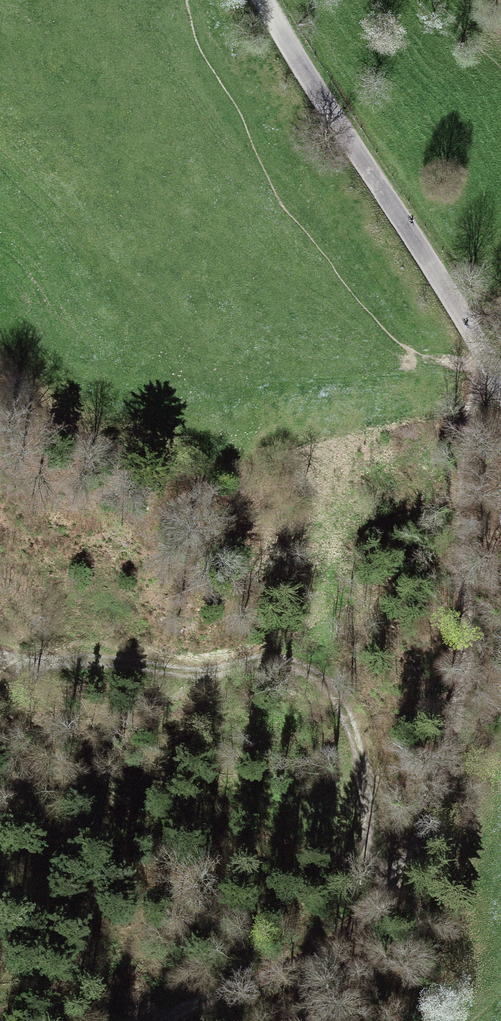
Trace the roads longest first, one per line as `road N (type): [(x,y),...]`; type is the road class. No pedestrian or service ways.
road 1 (track): [(480,352),(462,457),(465,644),(428,812),(388,875),(367,839),(347,717),(318,673),(295,659),(277,656),(193,676),(0,660)]
road 2 (unclassified): [(264,0),(500,390)]
road 3 (track): [(388,875),(360,918),(323,946),(149,1020)]

